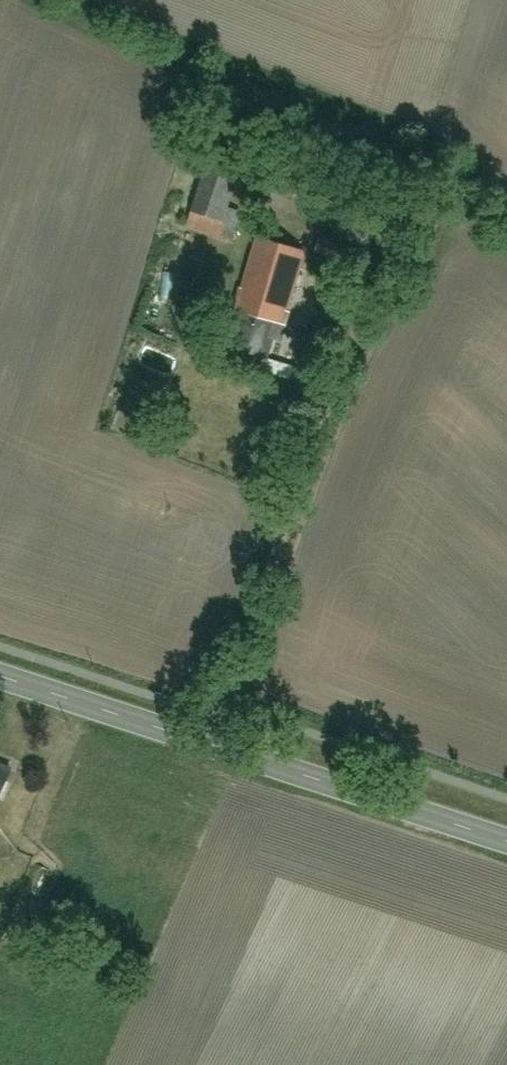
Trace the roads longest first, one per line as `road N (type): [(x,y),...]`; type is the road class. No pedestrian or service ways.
road 1 (tertiary): [(506,837),(0,677)]
road 2 (track): [(213,744),(379,275)]

